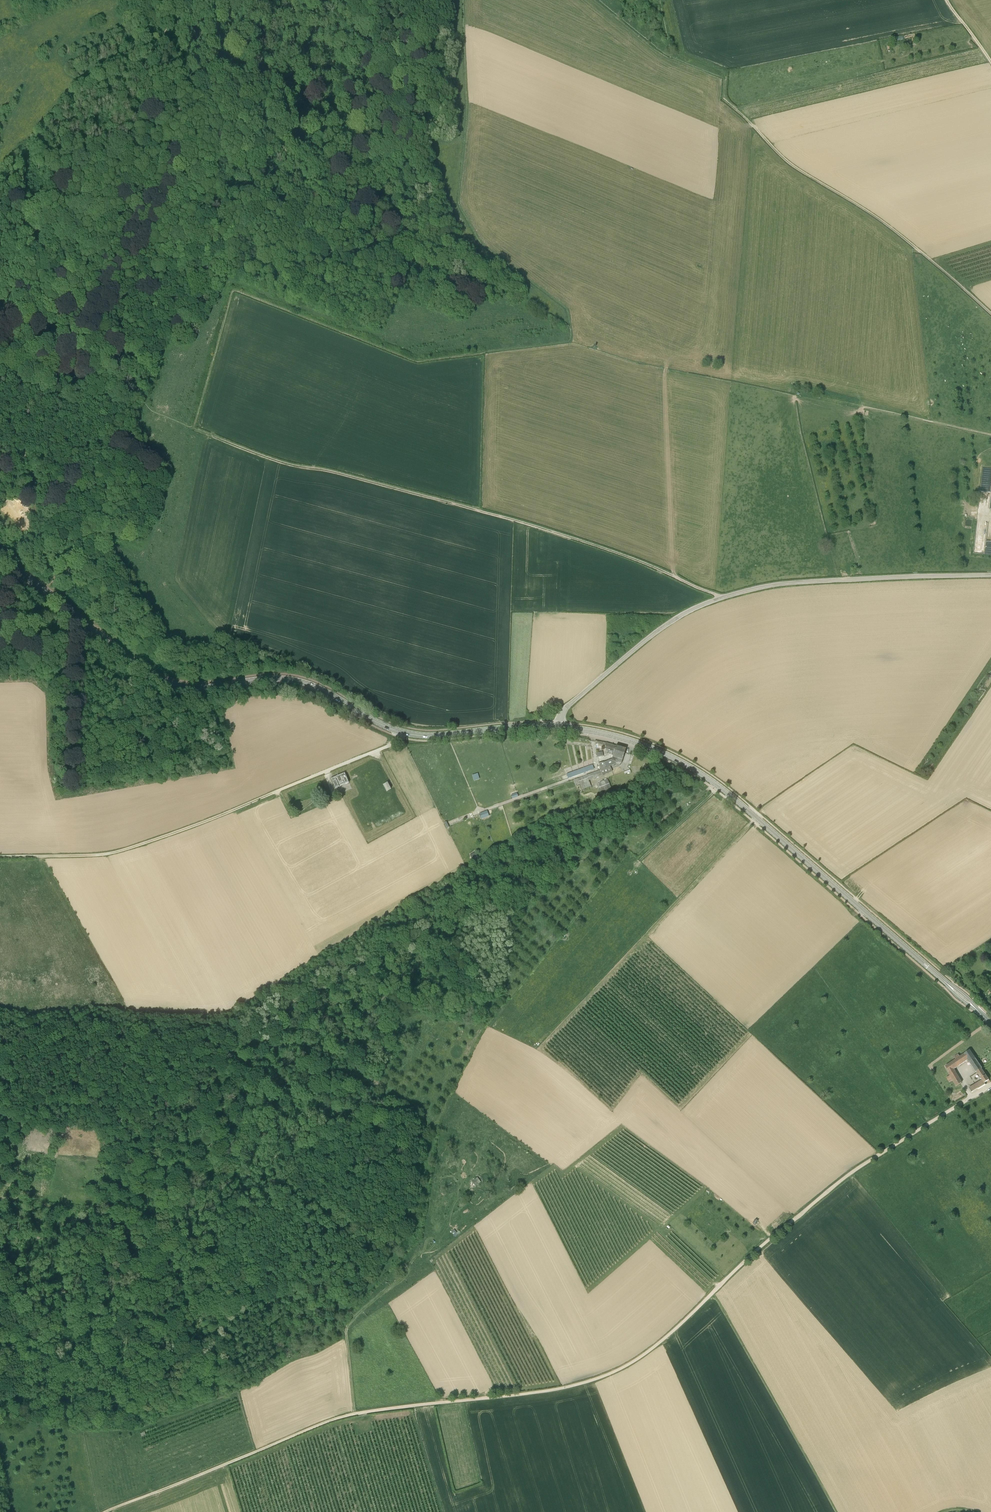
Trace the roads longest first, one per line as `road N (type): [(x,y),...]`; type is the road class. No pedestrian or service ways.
road 1 (track): [(0,200),(201,49),(352,236),(352,251),(341,255),(241,220),(192,303),(124,376)]
road 2 (track): [(105,1511),(347,1416),(601,1377),(652,1348),(713,1292)]
road 3 (track): [(194,429),(294,466),(579,540),(722,598)]
road 4 (secondary): [(990,1022),(703,775),(633,741),(560,727)]
road 5 (unclassified): [(560,727),(566,707),(639,646),(714,600),(799,582),(990,575)]
road 6 (secondary): [(400,731),(300,682),(192,688),(154,677),(0,554)]
road 7 (track): [(391,744),(127,849),(0,857)]
road 8 (track): [(724,79),(729,104),(787,160),(898,233),(990,314)]
road 9 (track): [(0,1042),(7,1058),(3,1089),(13,1107),(45,1121),(94,1126),(173,1104),(231,1035)]
road 10 (track): [(713,1292),(848,1175),(963,1102)]
road 11 (track): [(0,1226),(50,1239),(121,1235),(183,1214),(271,1159)]
road 12 (track): [(231,1035),(150,1039),(74,1025),(0,1031)]
road 13 (track): [(271,1159),(299,1123),(324,1111),(332,1061),(381,1000),(405,984)]
road 14 (track): [(0,285),(128,379),(134,398)]
road 15 (secondary): [(560,727),(400,731)]

